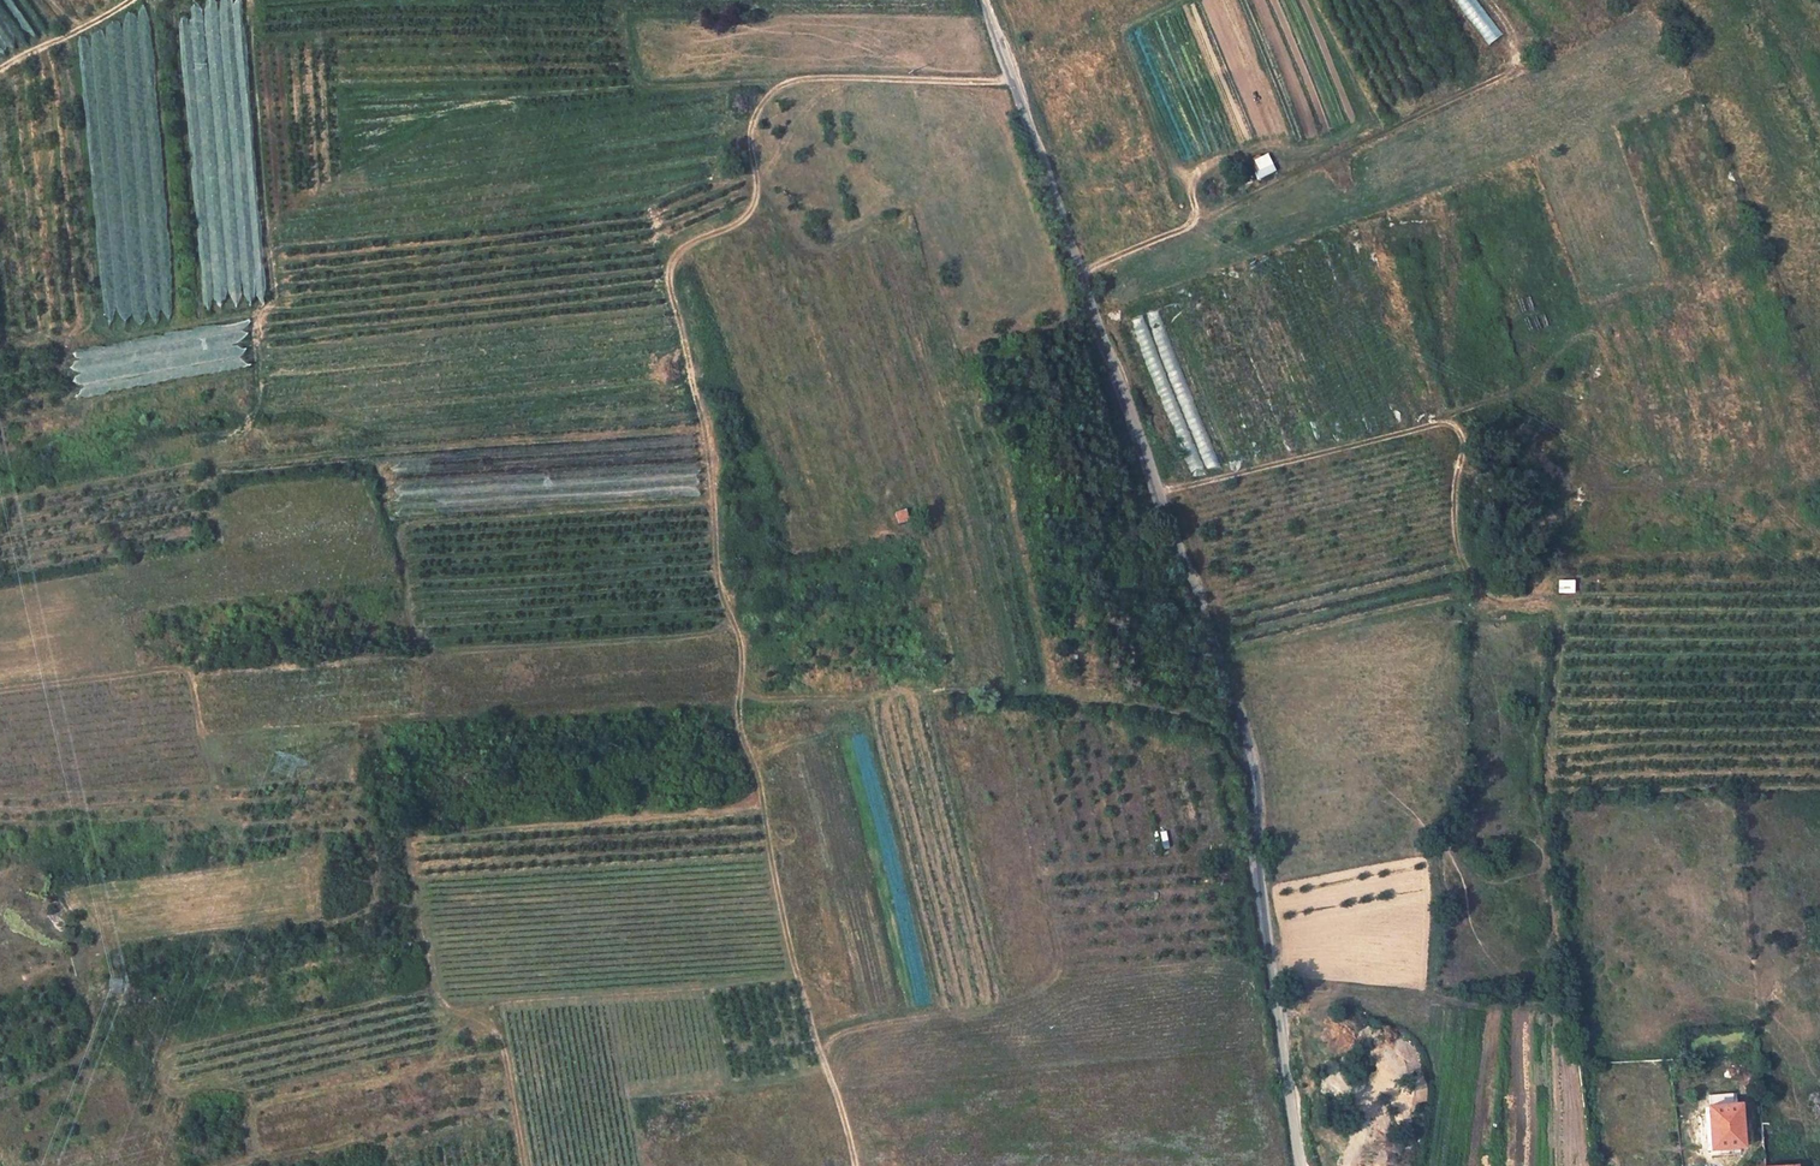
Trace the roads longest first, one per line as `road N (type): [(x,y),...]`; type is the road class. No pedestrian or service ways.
road 1 (residential): [(986,0),(1243,731),(1300,1165)]
road 2 (track): [(125,0),(0,70)]

